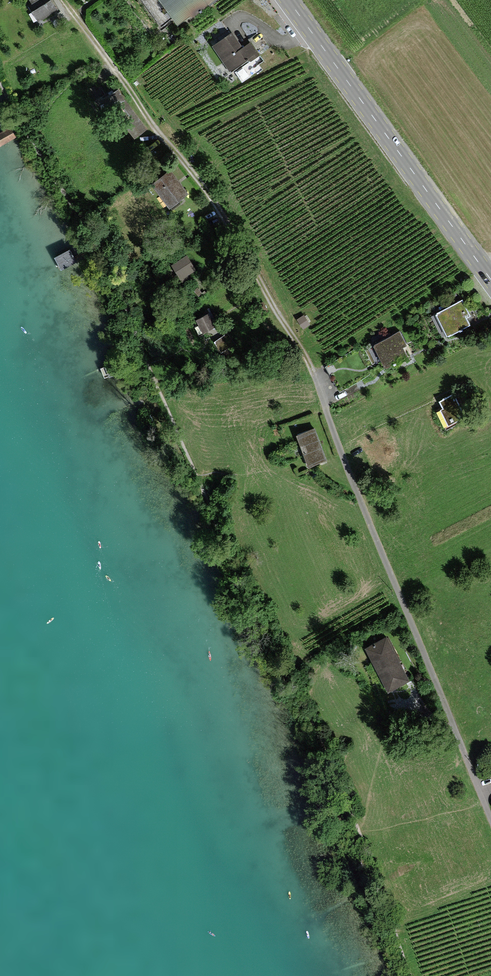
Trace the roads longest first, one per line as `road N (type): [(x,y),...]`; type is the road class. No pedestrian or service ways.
road 1 (track): [(409,975),(96,240),(0,86)]
road 2 (track): [(63,0),(209,196),(298,344),(334,431)]
road 3 (residential): [(490,819),(334,431)]
road 4 (secondary): [(490,279),(288,0)]

